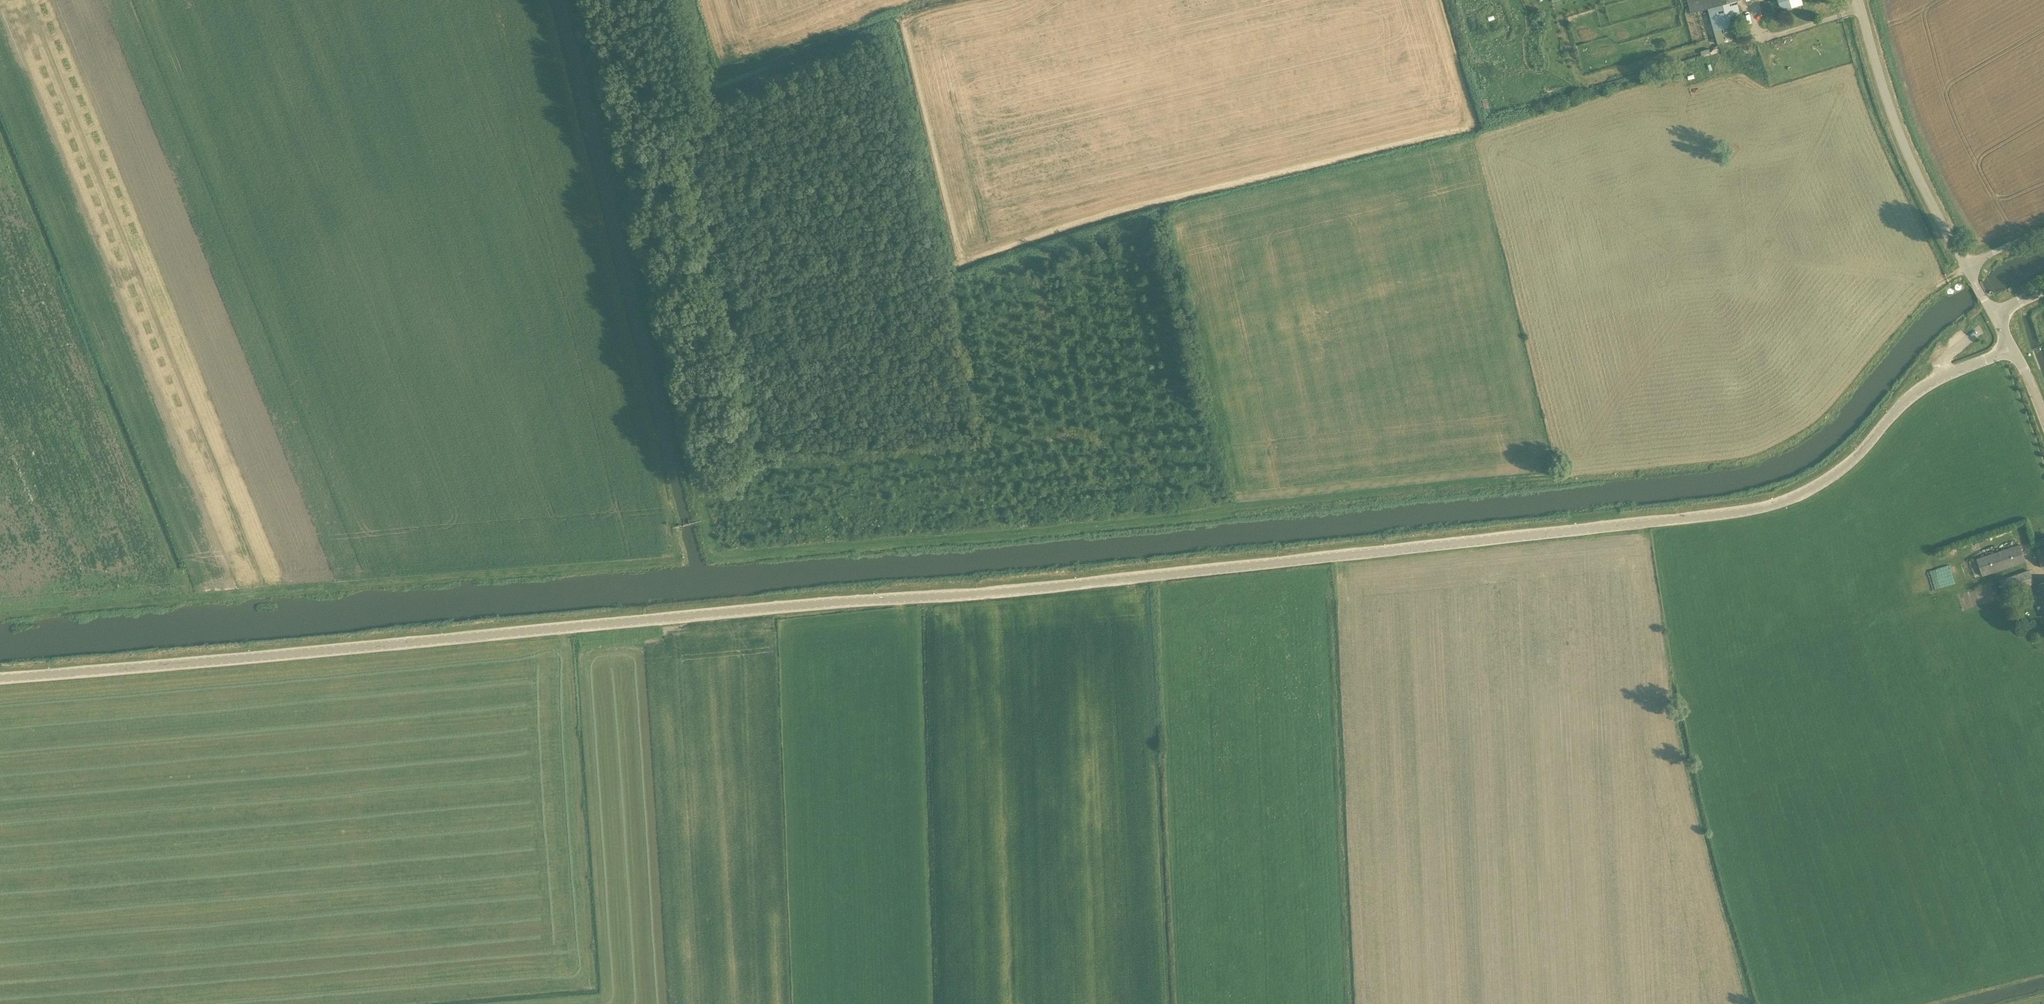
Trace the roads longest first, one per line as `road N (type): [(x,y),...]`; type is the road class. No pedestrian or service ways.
road 1 (tertiary): [(0,680),(1001,592),(1751,513),(1842,472),(1912,397),(2011,349)]
road 2 (unclassified): [(1967,267),(1900,136),(1858,0)]

